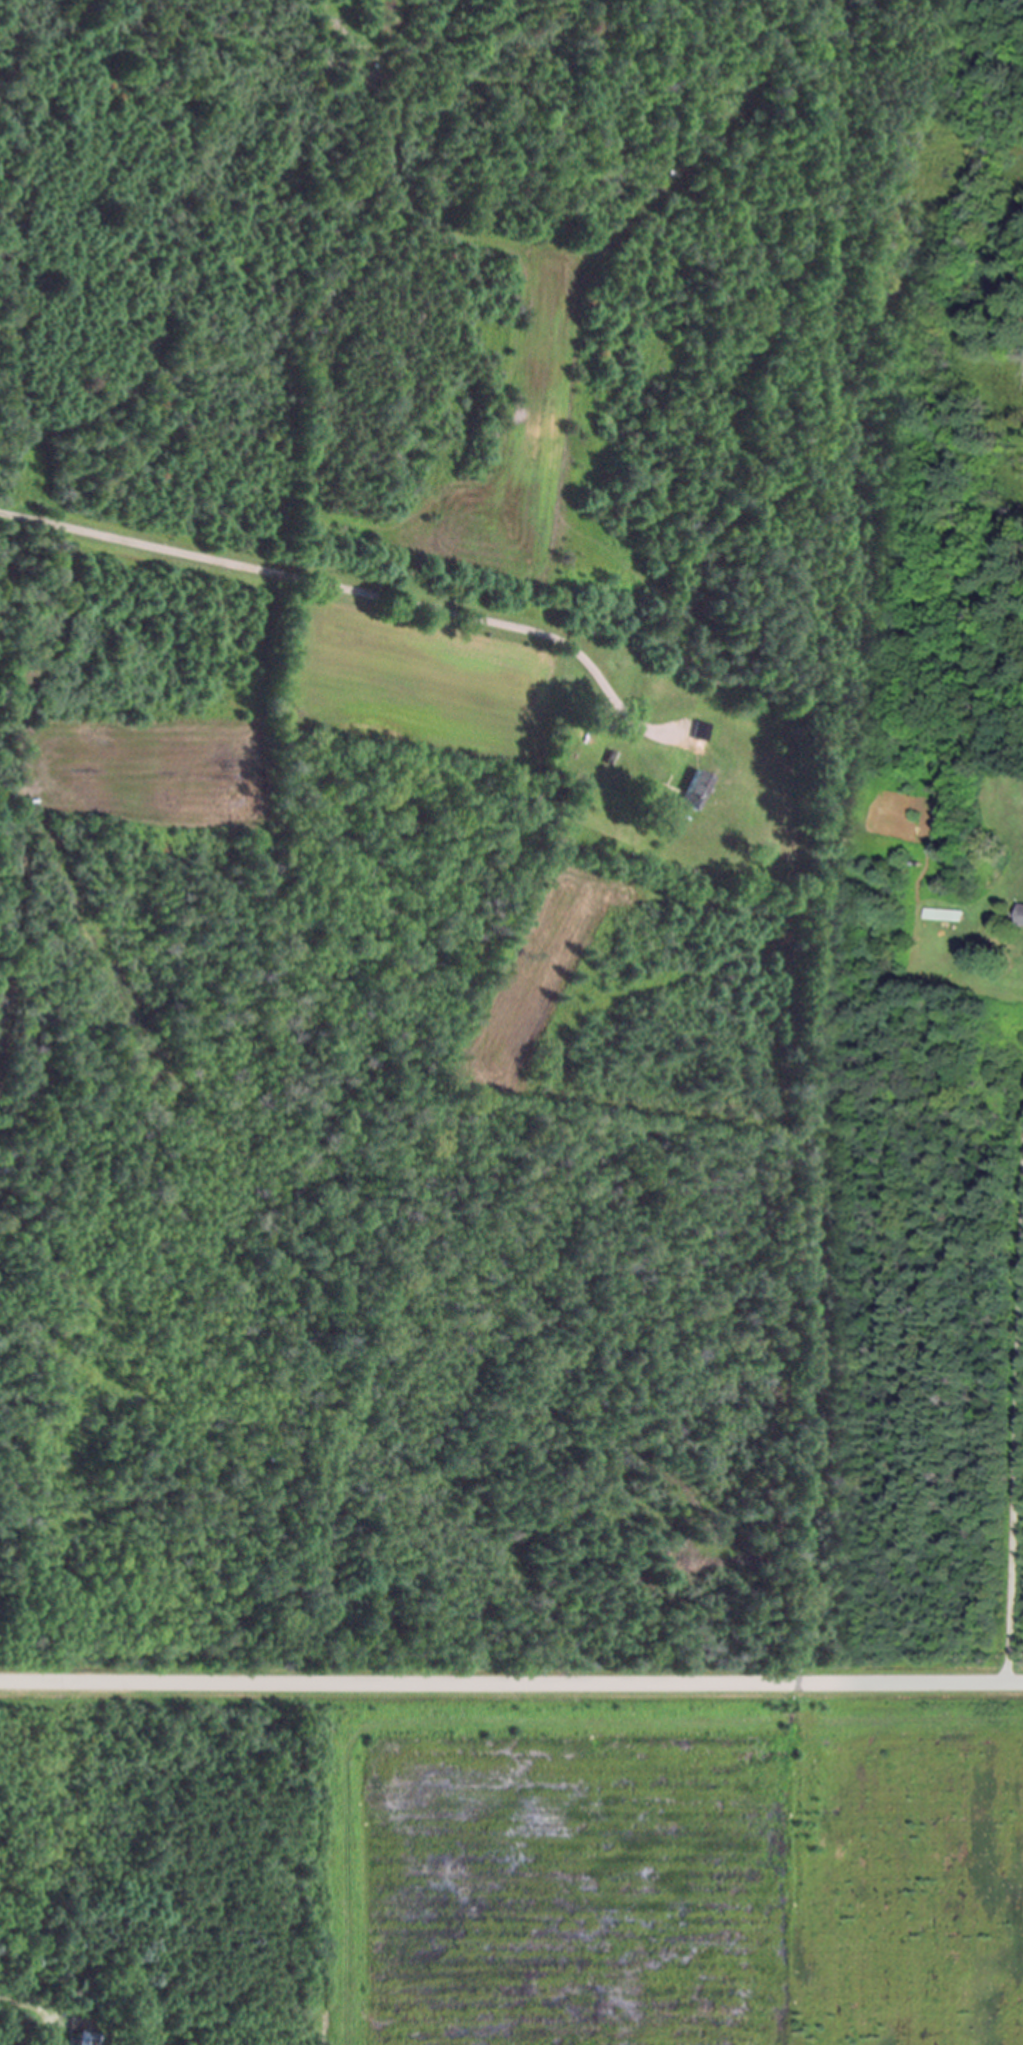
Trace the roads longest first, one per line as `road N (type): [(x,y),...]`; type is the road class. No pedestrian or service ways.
road 1 (residential): [(0,1677),(1022,1681)]

